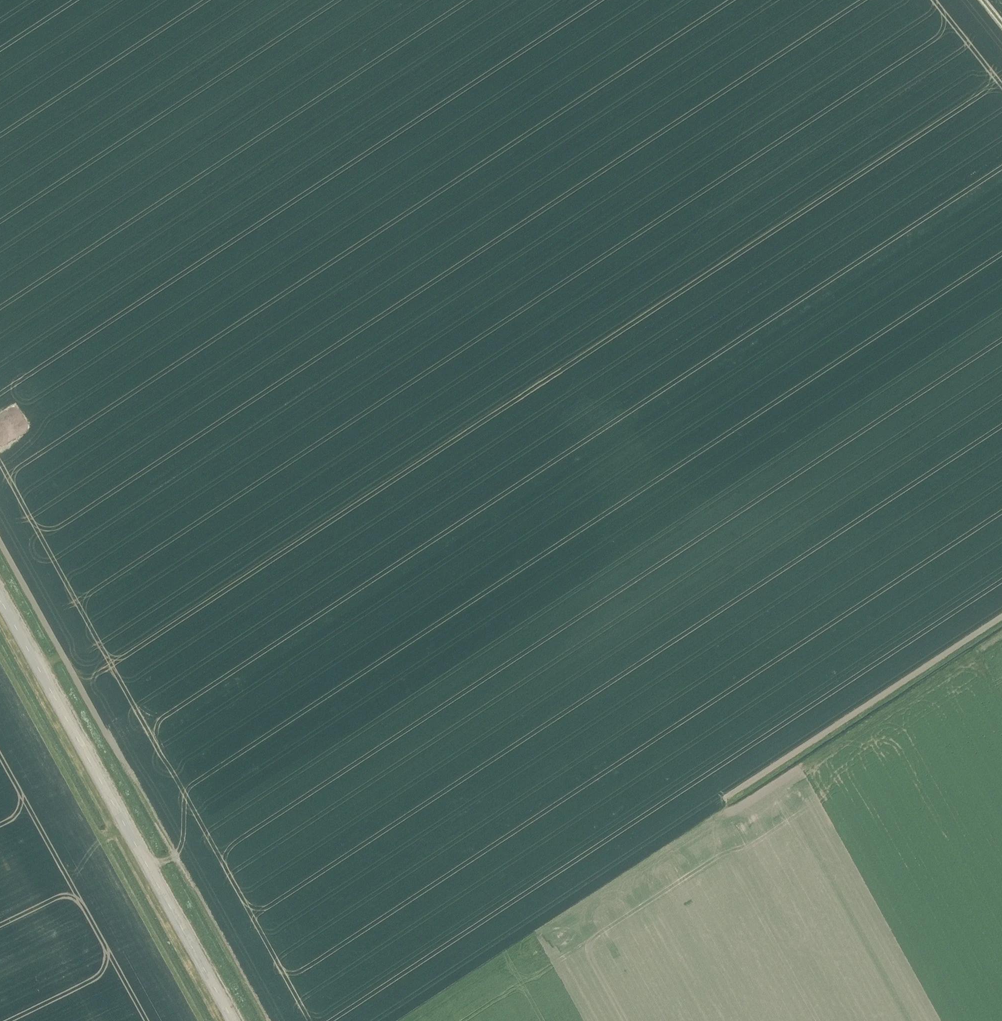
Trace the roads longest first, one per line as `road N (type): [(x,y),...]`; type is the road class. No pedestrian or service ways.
road 1 (tertiary): [(234,1020),(0,599)]

